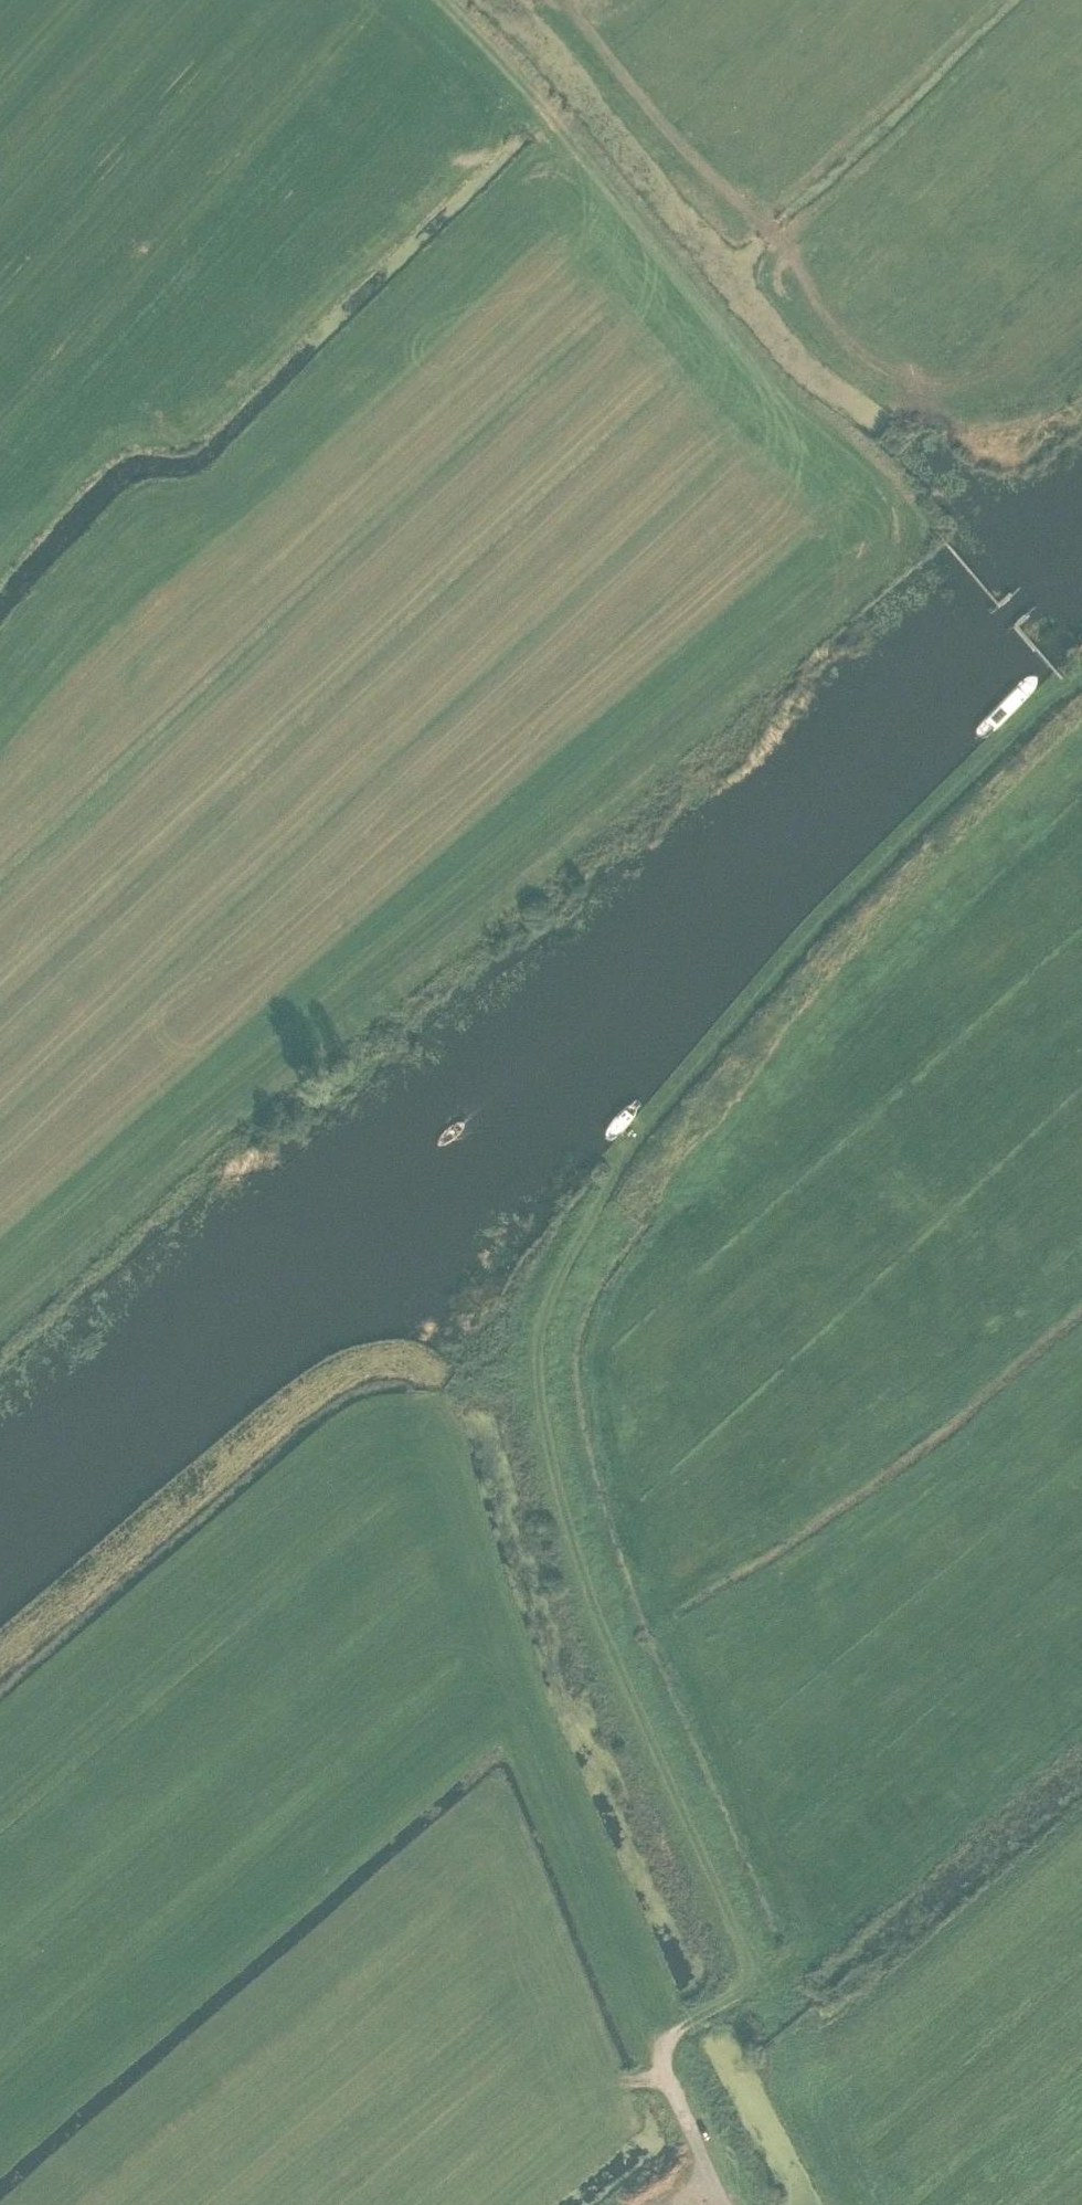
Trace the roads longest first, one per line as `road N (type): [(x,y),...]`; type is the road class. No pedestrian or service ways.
road 1 (track): [(692,2132),(663,2074),(663,2053),(670,2034),(691,2020)]

